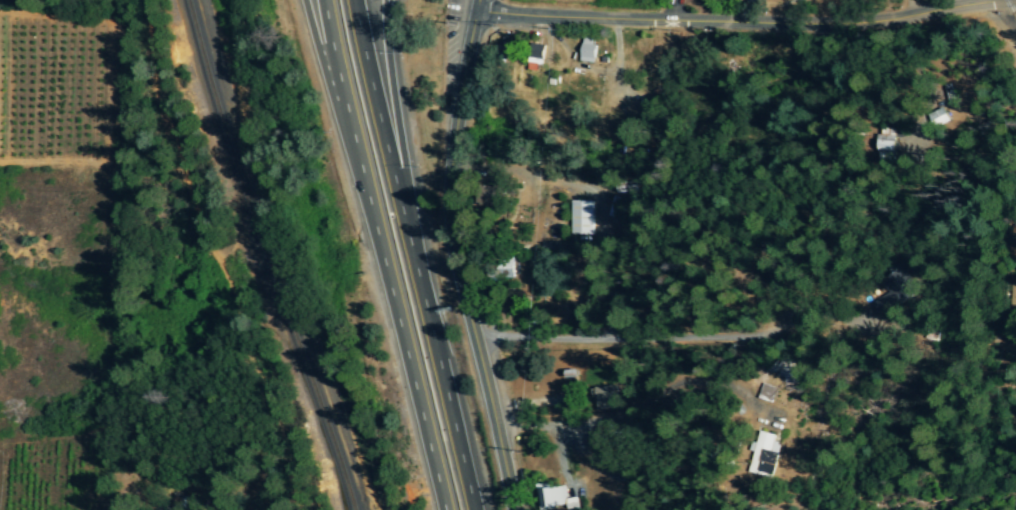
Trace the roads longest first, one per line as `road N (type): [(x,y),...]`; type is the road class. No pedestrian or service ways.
road 1 (tertiary): [(473,13),(843,26),(1015,3)]
road 2 (motorway): [(470,509),(350,0)]
road 3 (motorway): [(323,0),(439,509)]
road 4 (tertiary): [(516,509),(447,226),(449,160),(476,0)]
road 5 (motorway): [(398,214),(403,177),(385,0)]

